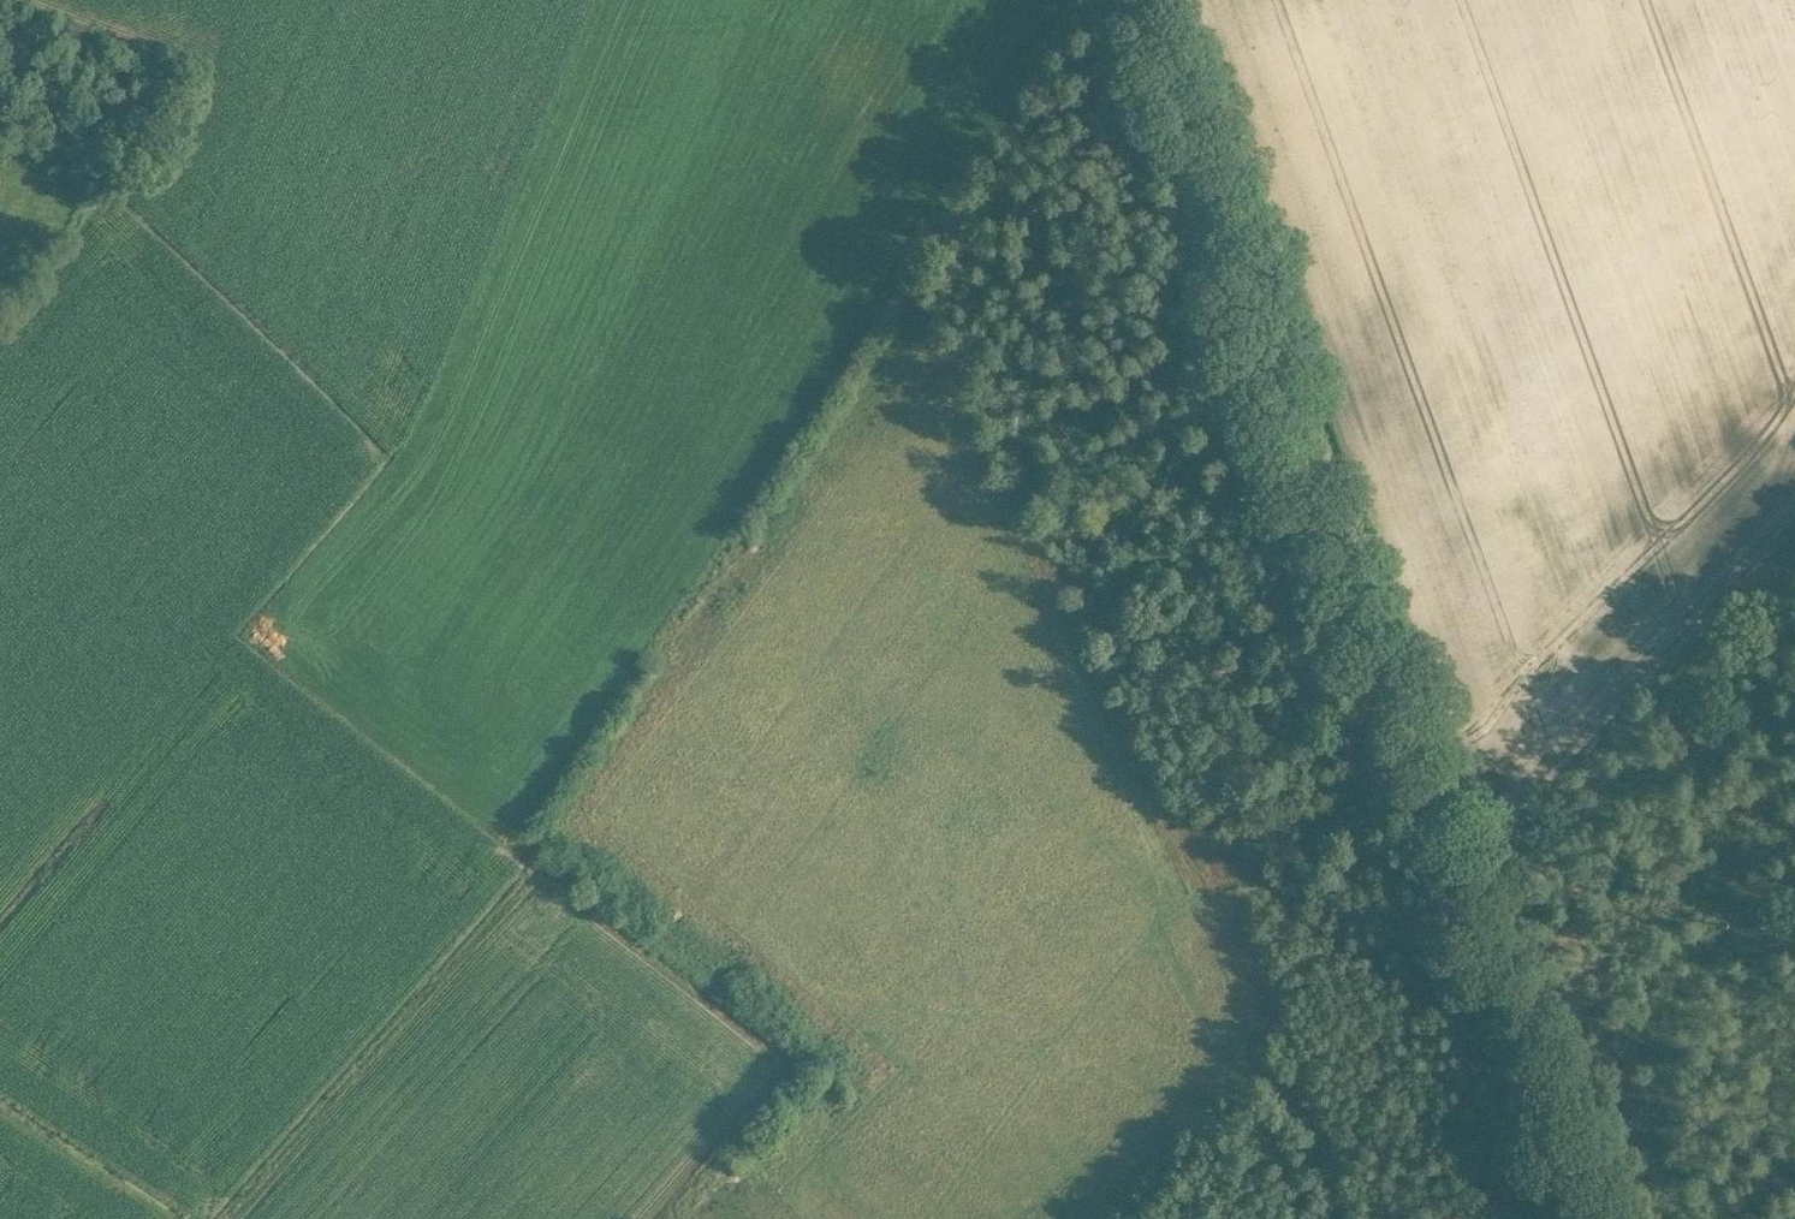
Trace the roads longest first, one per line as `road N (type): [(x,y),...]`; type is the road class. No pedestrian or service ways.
road 1 (track): [(1584,1218),(1141,0)]

